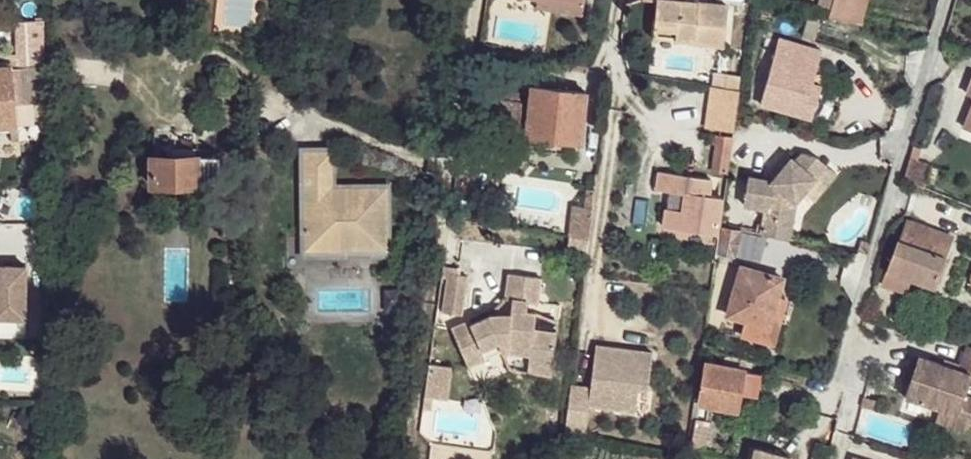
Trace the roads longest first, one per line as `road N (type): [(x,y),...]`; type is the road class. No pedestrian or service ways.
road 1 (residential): [(846,385),(951,0)]

